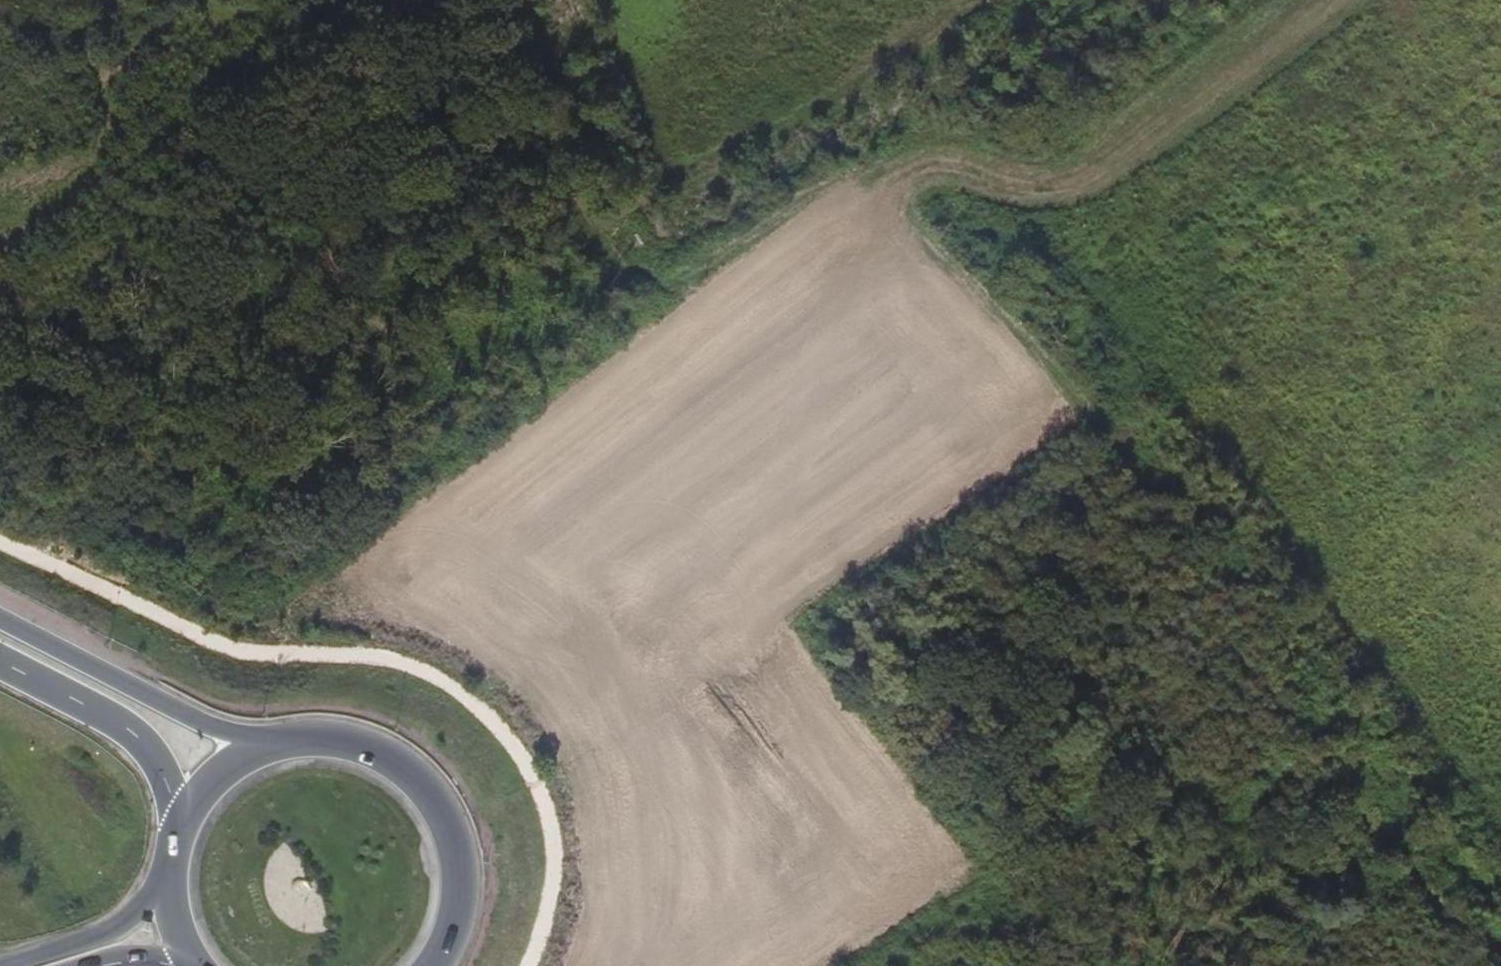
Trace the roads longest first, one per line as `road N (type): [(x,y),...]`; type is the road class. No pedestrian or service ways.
road 1 (track): [(0,540),(209,644),(395,669),(467,702),(509,756),(532,827),(537,891),(516,965)]
road 2 (secondary): [(436,965),(456,928),(462,880),(453,832),(428,790),(391,758),(346,740),(297,738)]
road 3 (secondary): [(297,738),(213,728),(0,622)]
road 4 (secondary): [(0,660),(90,705),(151,751),(182,818)]
road 5 (secondary): [(168,864),(143,905),(118,927),(8,965)]
road 6 (secondary): [(297,738),(251,751),(211,779),(182,818)]

